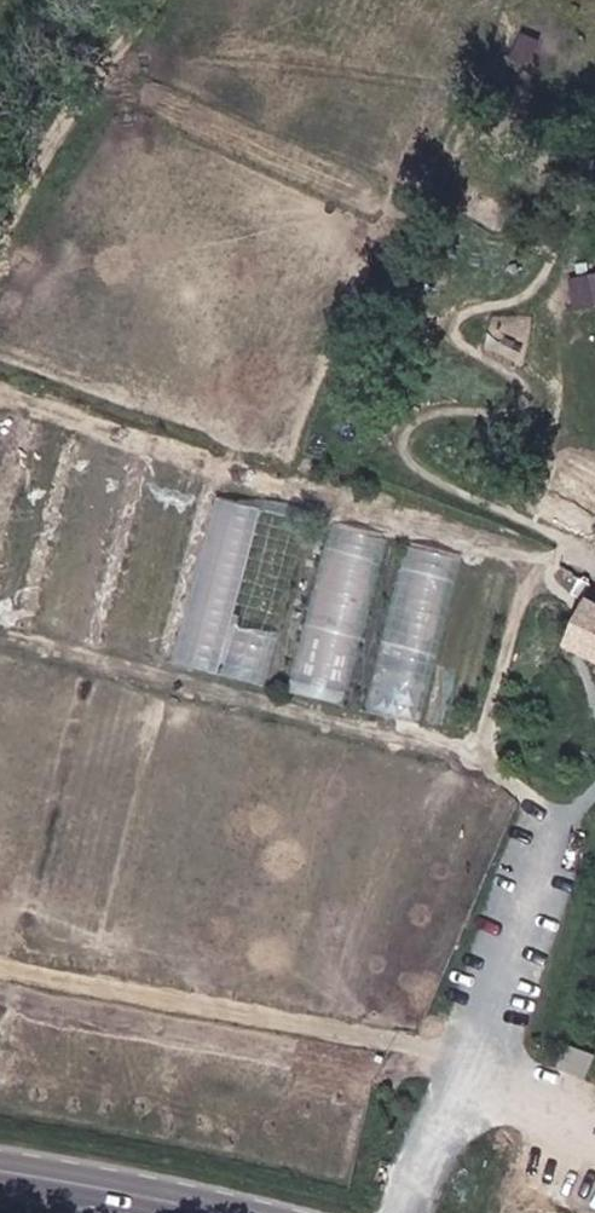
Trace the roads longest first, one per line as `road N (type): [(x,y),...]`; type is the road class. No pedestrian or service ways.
road 1 (secondary): [(225,1212),(0,1163)]

